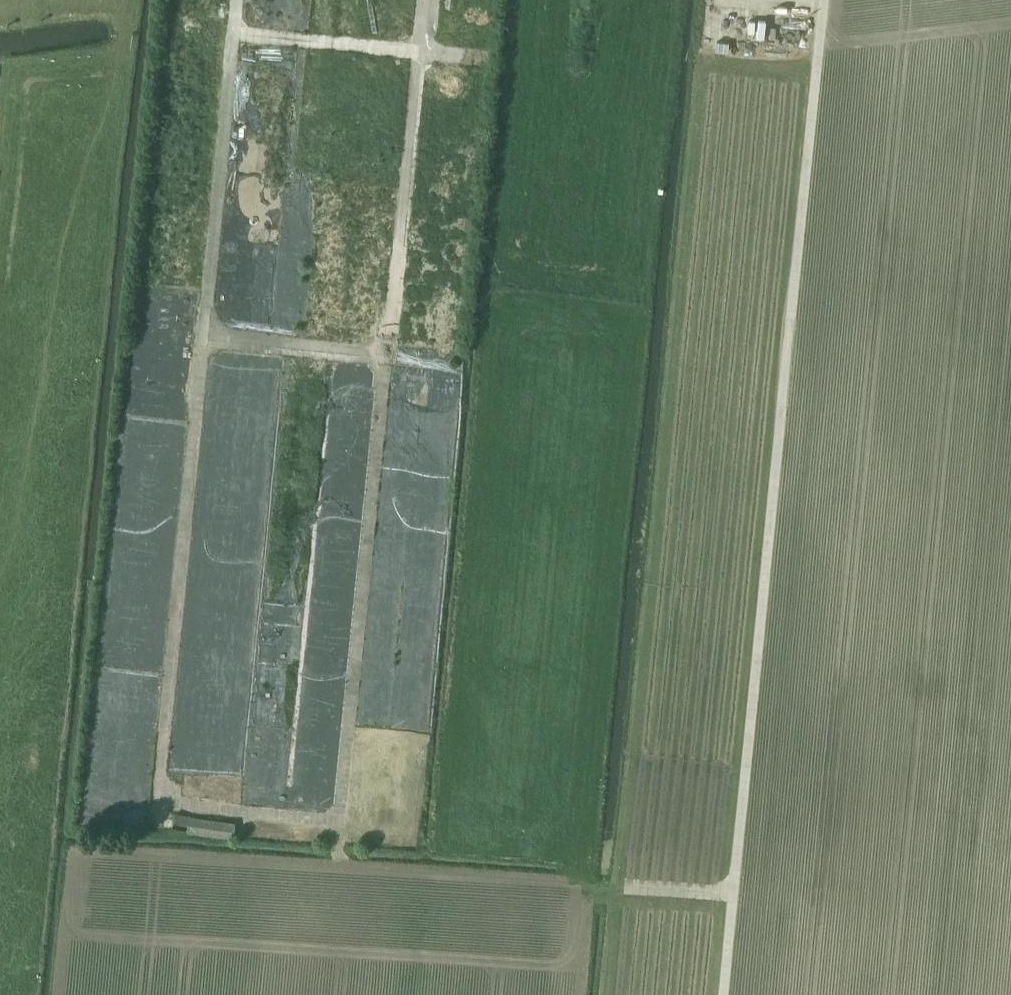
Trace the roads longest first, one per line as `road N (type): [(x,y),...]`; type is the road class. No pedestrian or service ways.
road 1 (track): [(727,994),(822,0)]
road 2 (track): [(157,804),(238,0)]

